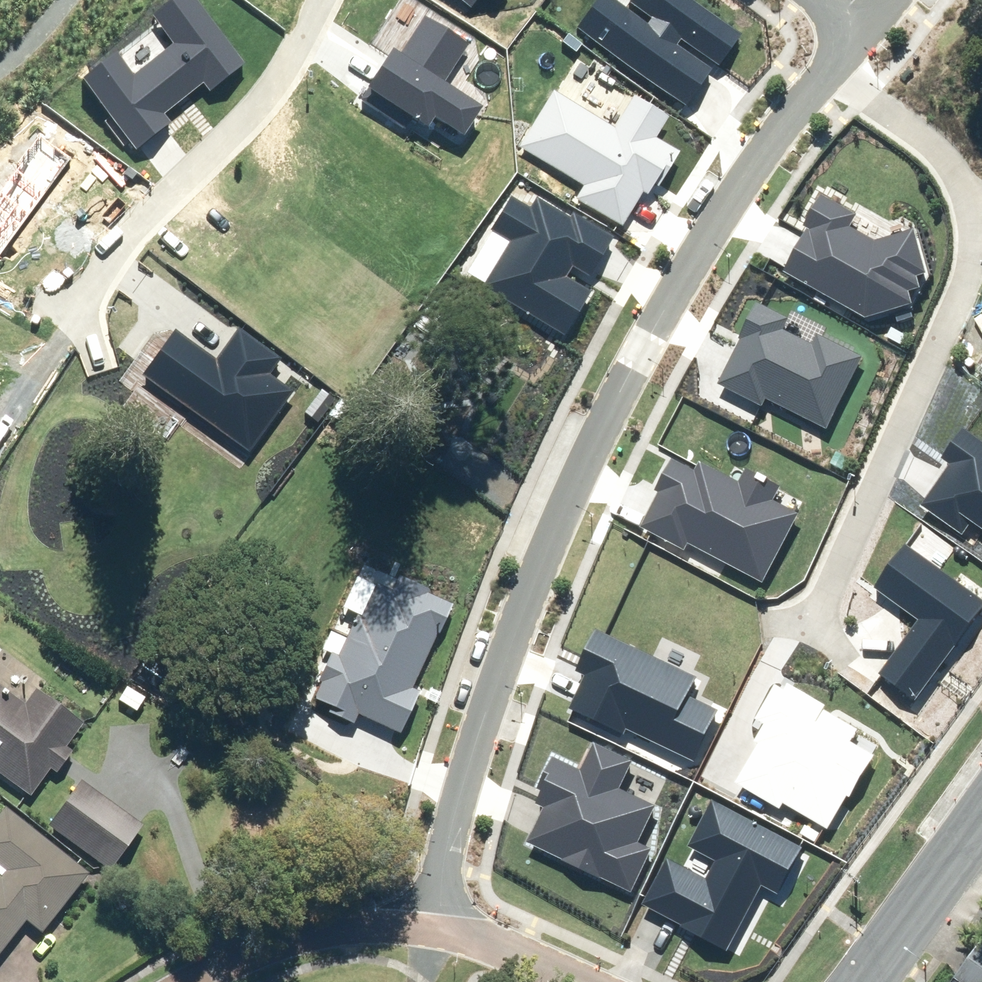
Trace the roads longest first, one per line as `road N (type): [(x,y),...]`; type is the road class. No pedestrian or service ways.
road 1 (residential): [(439,932),(456,802),(539,564),(704,248),(830,80)]
road 2 (residential): [(322,0),(247,122),(126,240),(80,310)]
road 3 (residential): [(981,278),(834,623)]
road 4 (residential): [(197,981),(260,949),(337,932),(439,932)]
road 5 (secondary): [(981,812),(858,981)]
road 6 (residential): [(830,80),(913,124),(981,189)]
road 7 (residential): [(439,932),(572,981)]

